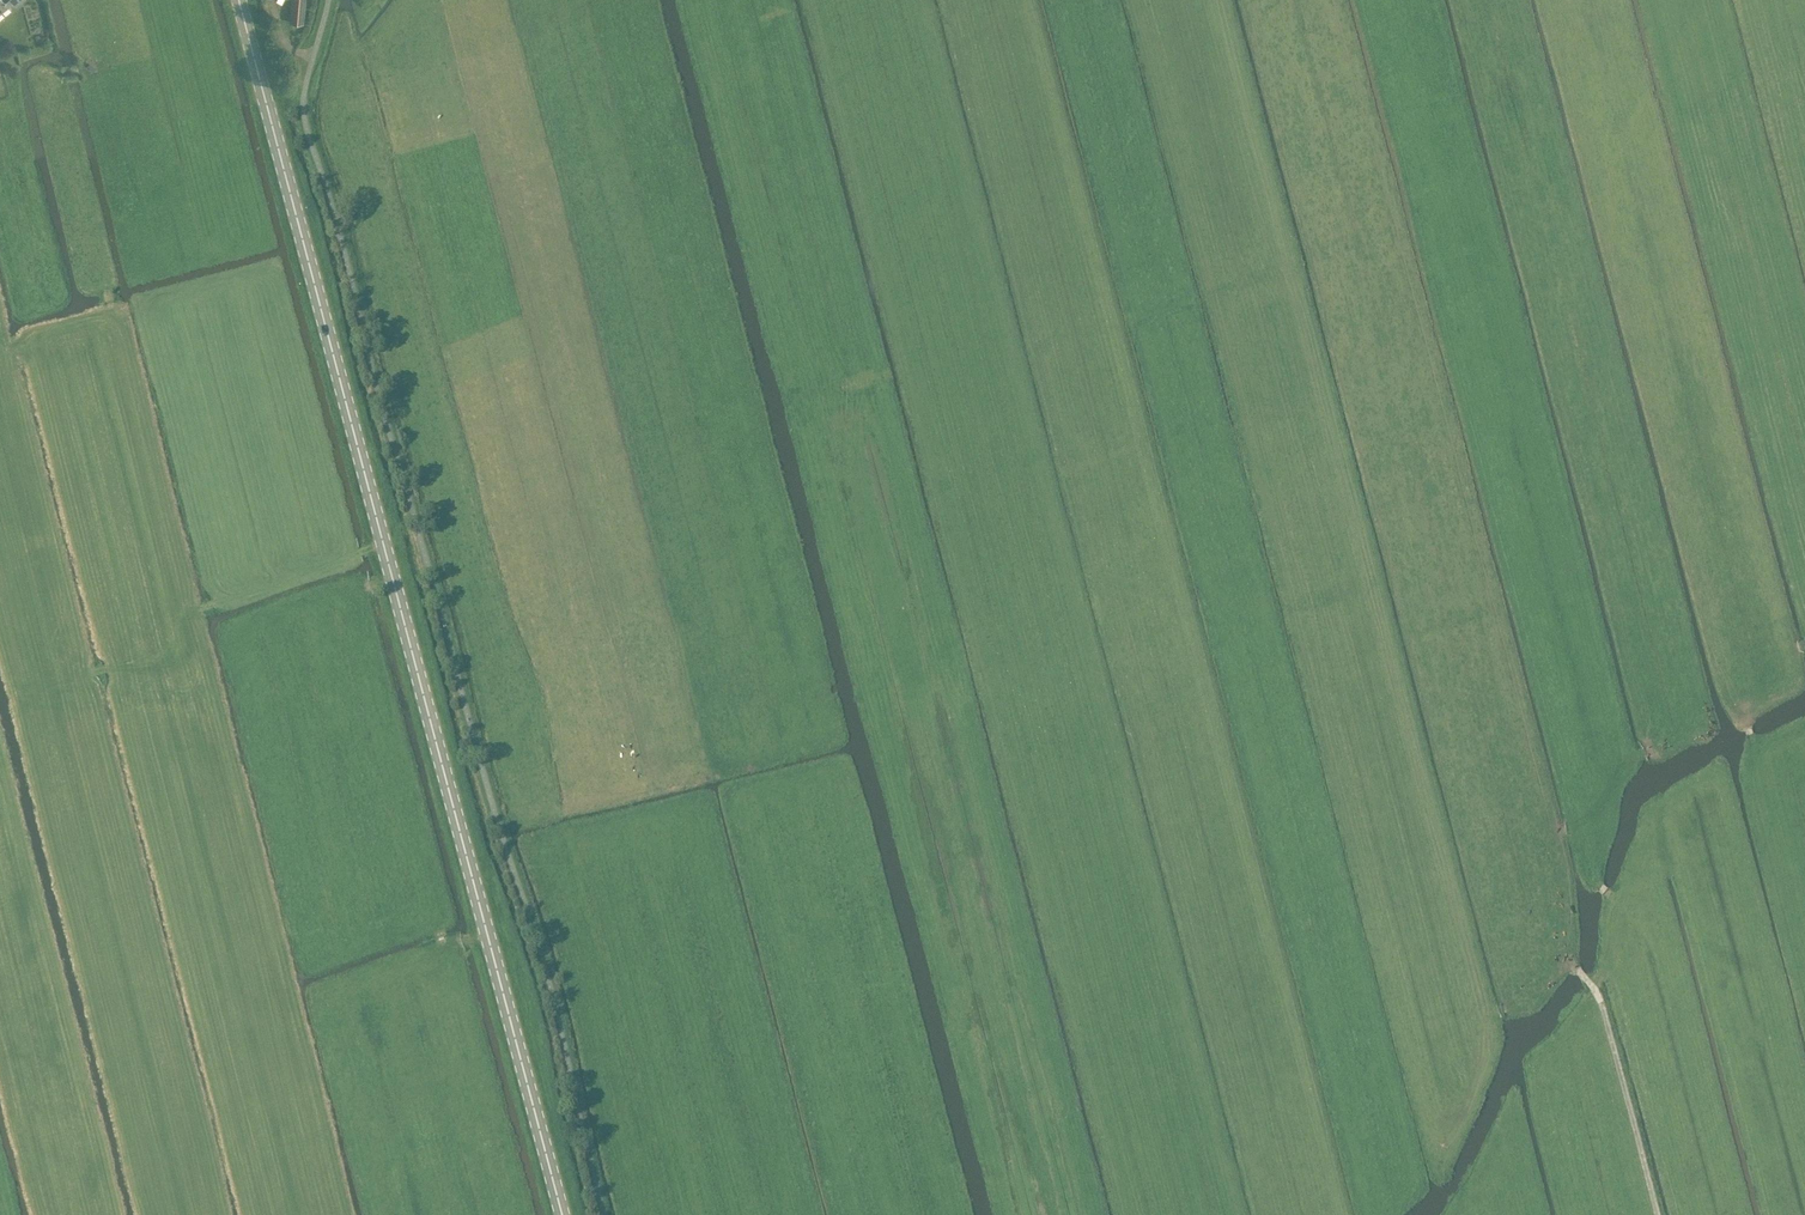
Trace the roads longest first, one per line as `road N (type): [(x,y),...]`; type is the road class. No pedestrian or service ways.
road 1 (tertiary): [(562,1214),(240,0)]
road 2 (track): [(1657,1214),(1600,998),(1570,964)]

